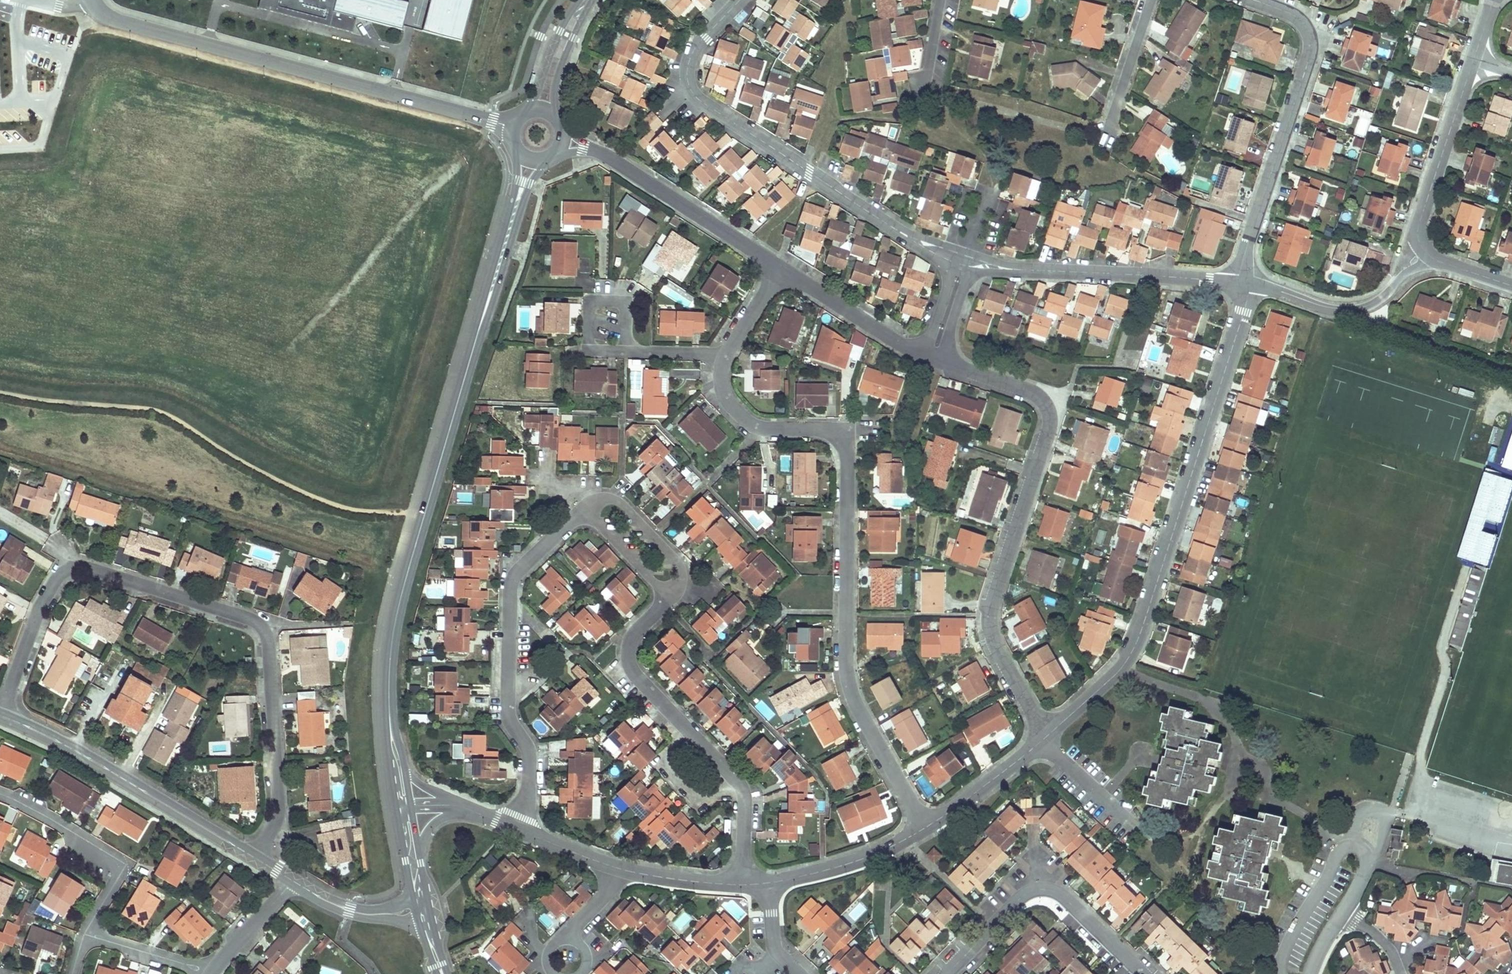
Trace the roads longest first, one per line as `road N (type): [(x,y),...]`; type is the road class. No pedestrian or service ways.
road 1 (residential): [(784,270),(724,359),(723,392),(758,427),(826,430),(845,447),(849,685),(925,828)]
road 2 (tertiary): [(536,160),(399,607),(390,722),(403,807)]
road 3 (residential): [(0,716),(38,610),(69,568),(88,567),(253,620),(268,640),(279,810),(255,858)]
road 4 (residential): [(1250,284),(1139,638),(1116,674),(1047,736)]
road 5 (residential): [(932,359),(1031,391),(1049,412),(988,616),(994,643),(1047,736)]
road 6 (residential): [(91,0),(111,19),(512,129)]
road 7 (residential): [(965,261),(899,232),(698,99),(688,80),(693,53),(740,0)]
road 8 (residential): [(584,510),(511,585),(508,710),(530,757),(518,830)]
road 9 (residential): [(743,885),(742,787),(629,660),(634,634),(670,597)]
road 10 (residential): [(1255,0),(1301,21),(1311,51),(1237,282)]
road 11 (unclassified): [(0,716),(81,754),(255,858)]
road 12 (residential): [(1237,282),(965,261)]
road 13 (residential): [(945,973),(1038,890),(1065,898),(1143,973)]
road 14 (residential): [(561,142),(610,158),(784,270)]
road 15 (residential): [(743,885),(627,871),(518,830)]
road 16 (residential): [(1474,60),(1420,224),(1431,257)]
road 17 (residential): [(1250,284),(1330,309),(1363,308),(1431,257)]
road 18 (residential): [(784,270),(932,359)]
road 19 (residential): [(925,828),(848,864),(770,883)]
road 20 (residential): [(670,597),(681,582),(677,564),(621,503),(601,499),(584,510)]
road 21 (residential): [(1047,736),(925,828)]
road 22 (unclassified): [(293,881),(357,912),(422,911)]
road 23 (residential): [(293,881),(210,973)]
road 24 (residential): [(670,597),(584,510)]

